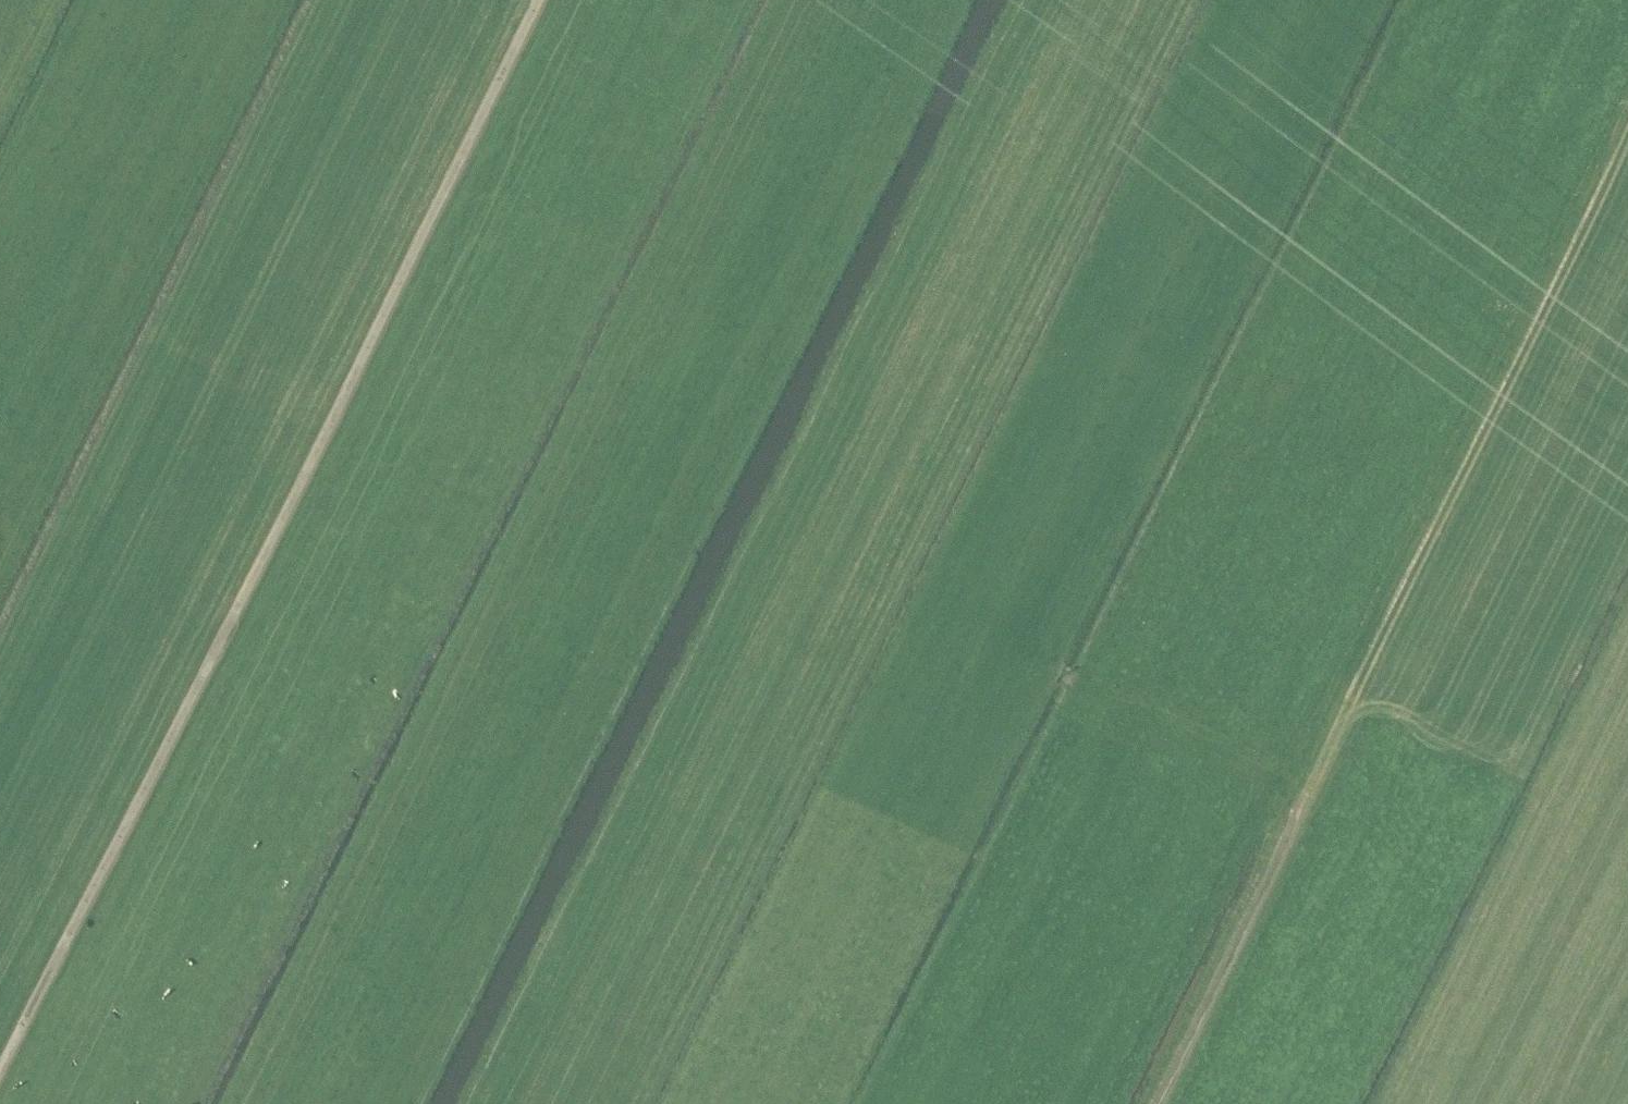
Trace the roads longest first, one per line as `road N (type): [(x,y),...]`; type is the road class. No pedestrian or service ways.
road 1 (track): [(1294,828),(1157,1103)]

